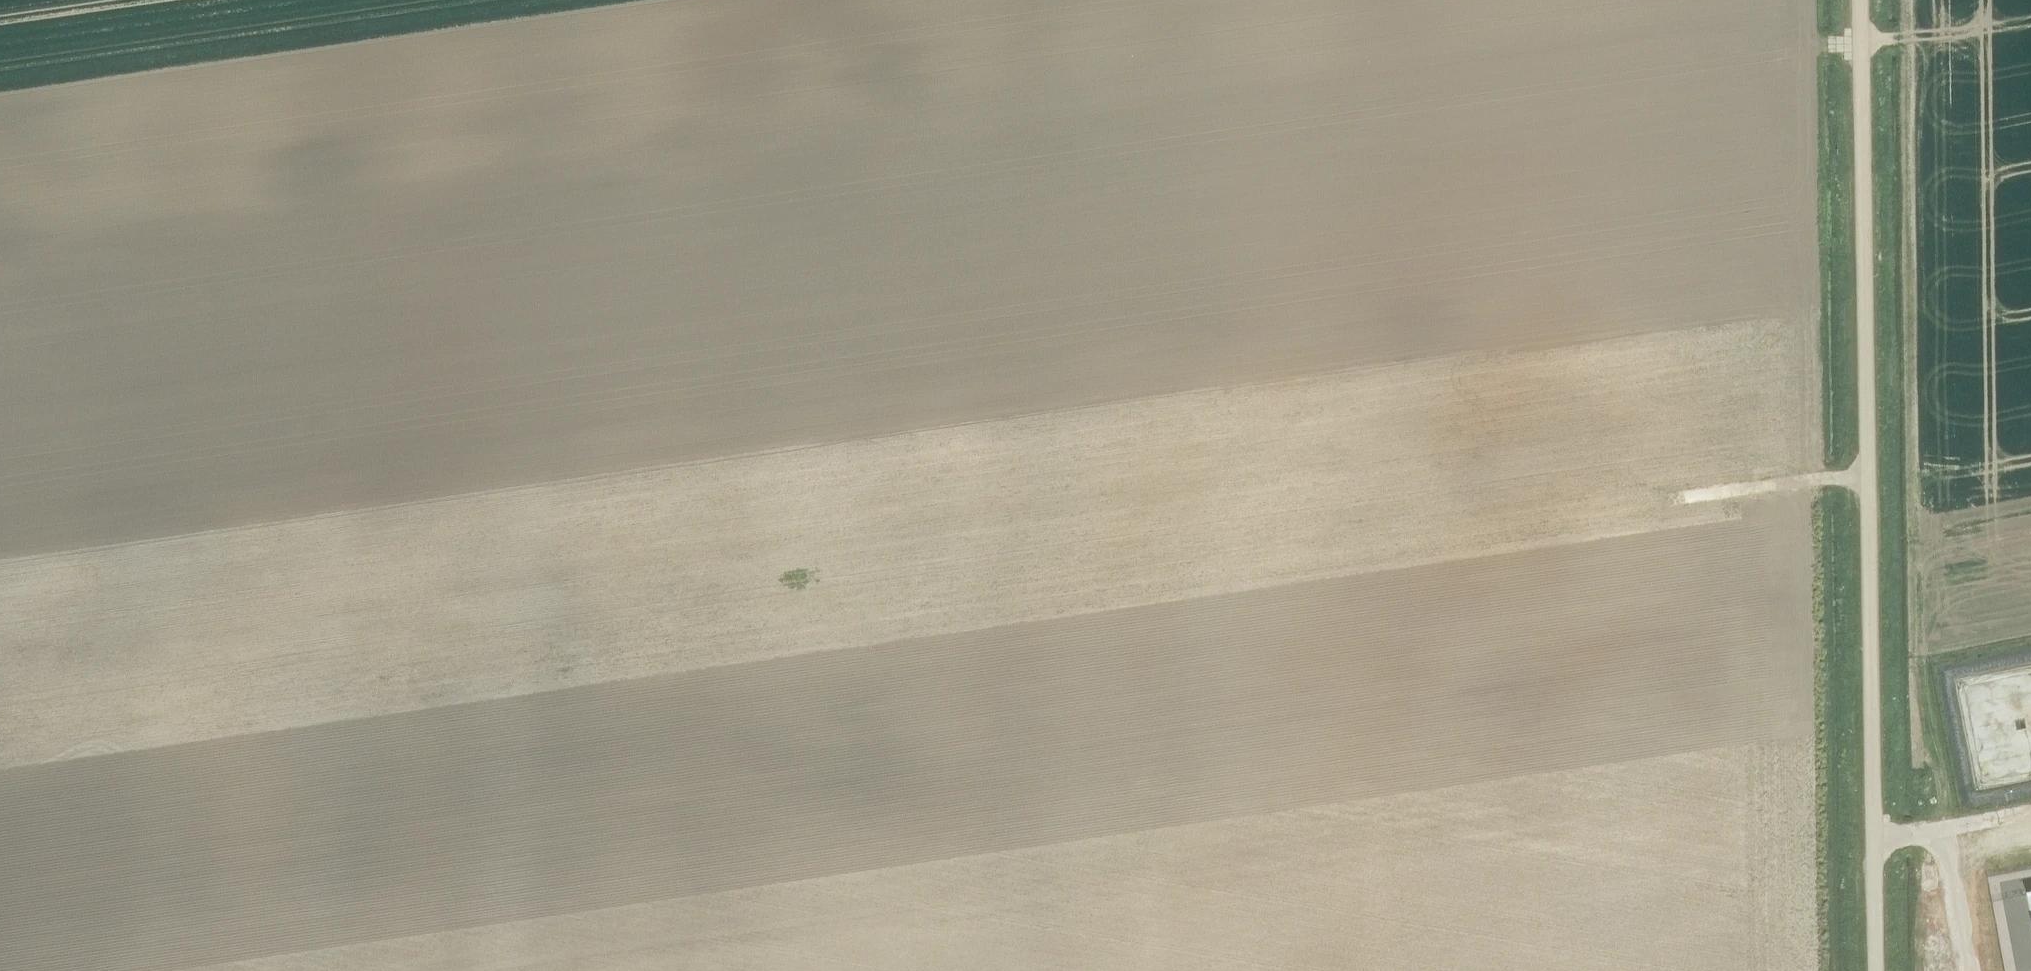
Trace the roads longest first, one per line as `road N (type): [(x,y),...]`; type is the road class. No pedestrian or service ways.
road 1 (unclassified): [(1876,970),(1859,0)]

